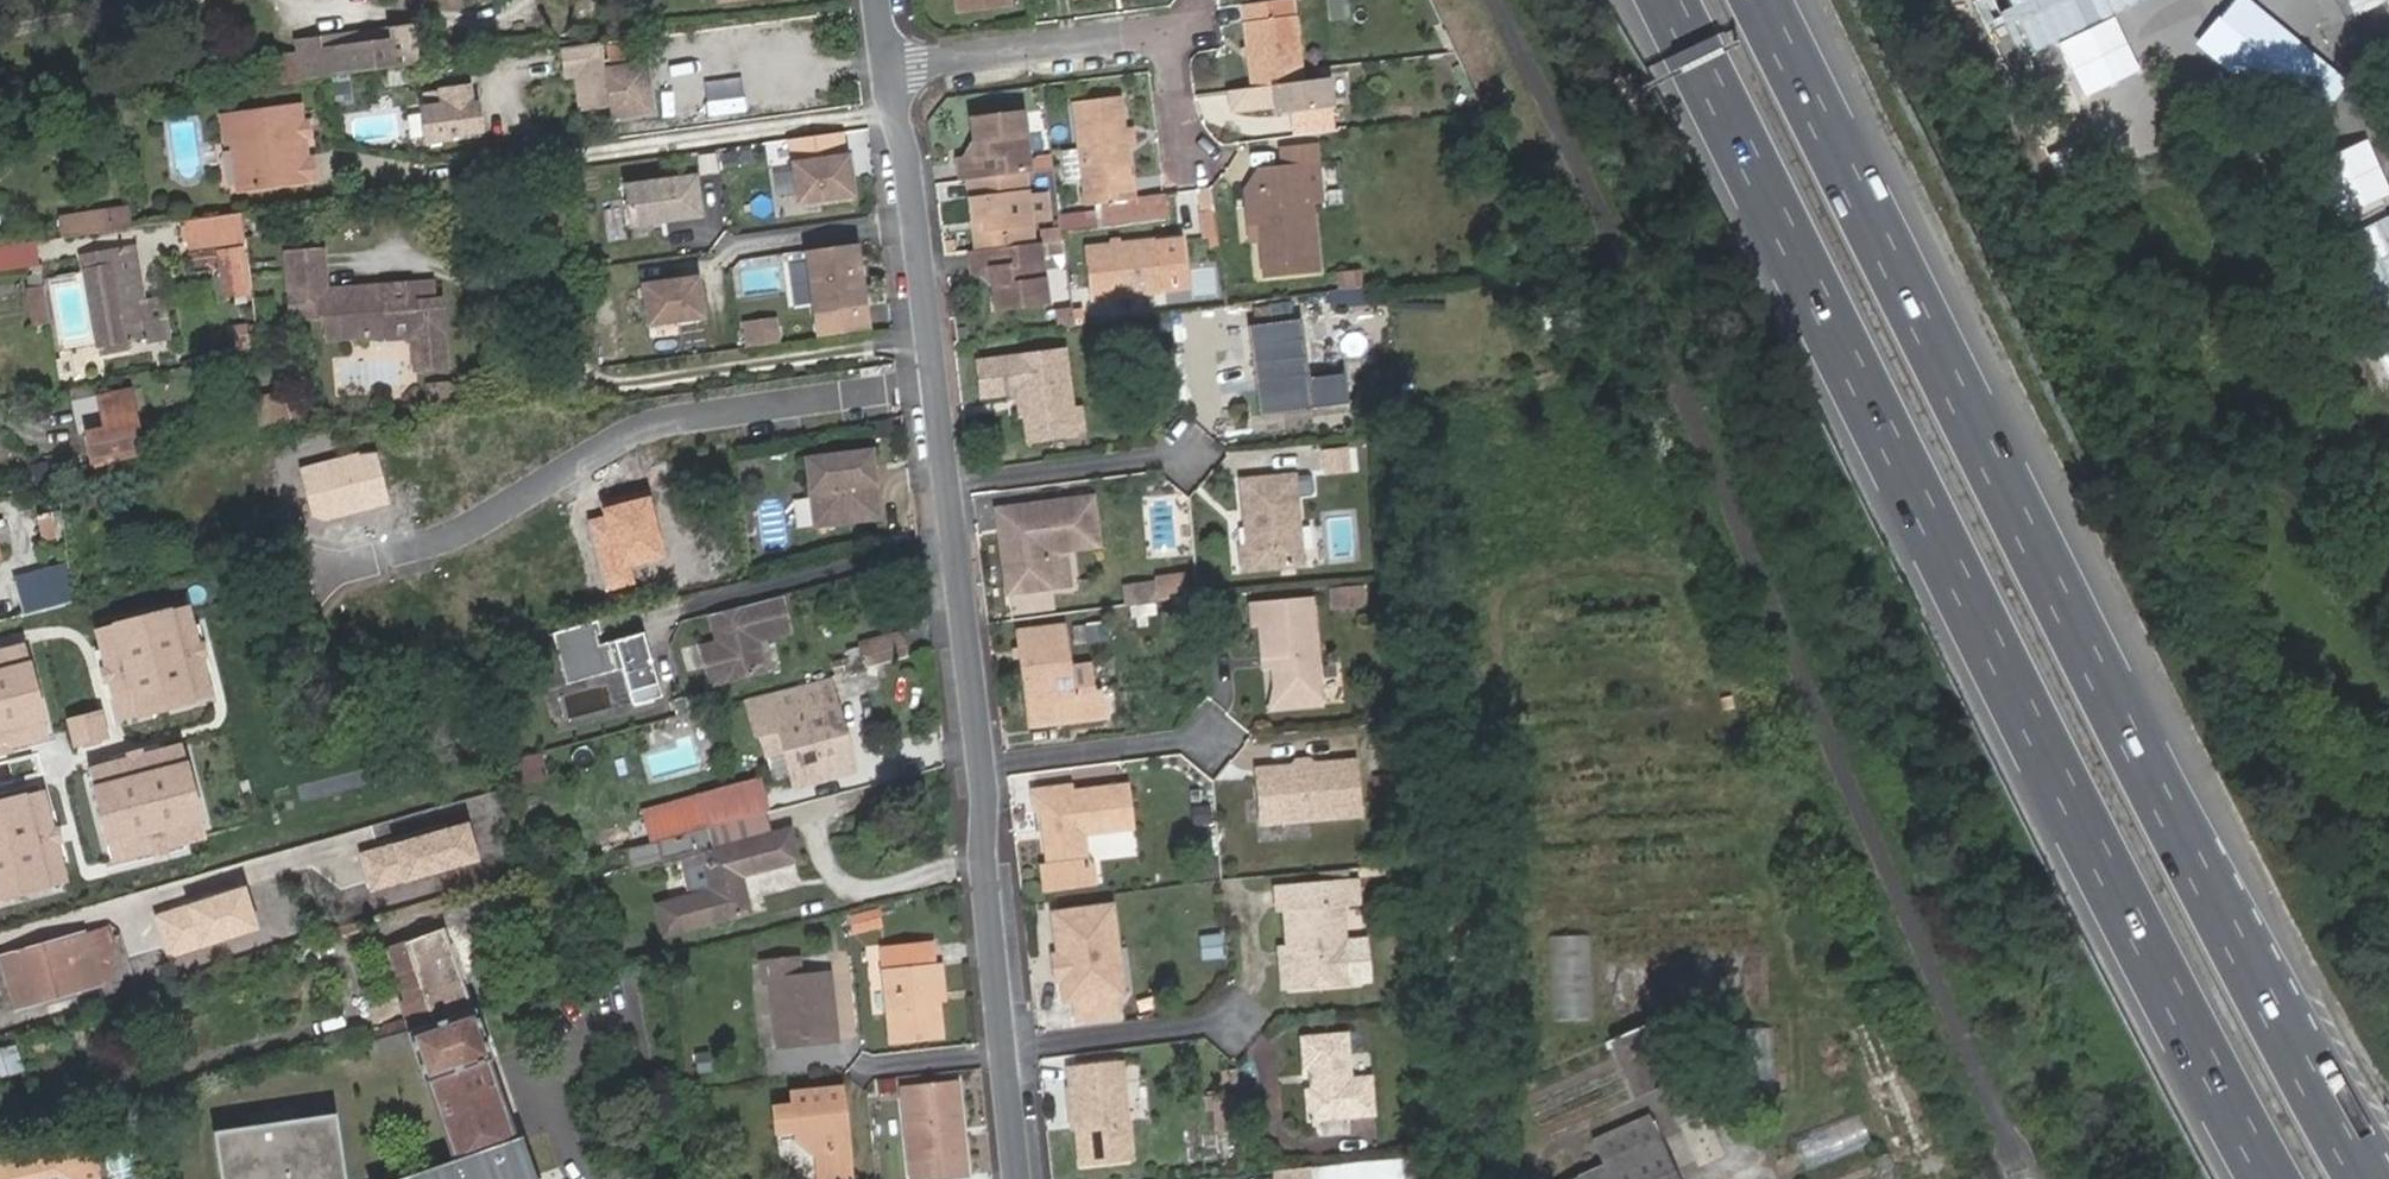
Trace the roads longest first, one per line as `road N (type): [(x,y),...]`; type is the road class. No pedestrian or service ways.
road 1 (motorway): [(2376,1178),(2188,833),(1768,0)]
road 2 (motorway): [(1669,0),(2183,1025),(2271,1178)]
road 3 (residential): [(933,381),(984,764),(984,853),(1018,1178)]
road 4 (residential): [(933,381),(643,427),(470,529),(346,564)]
road 5 (residential): [(890,67),(1135,35),(1154,39),(1169,53),(1184,147)]
road 6 (residential): [(890,67),(909,154),(933,381)]

